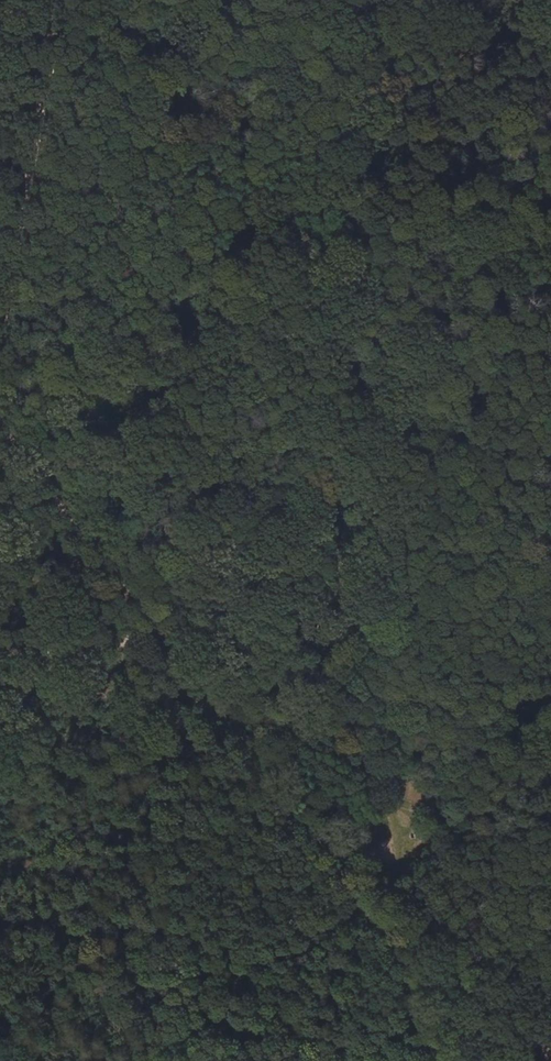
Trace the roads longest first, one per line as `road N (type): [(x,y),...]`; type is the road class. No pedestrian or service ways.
road 1 (track): [(0,662),(152,637)]

